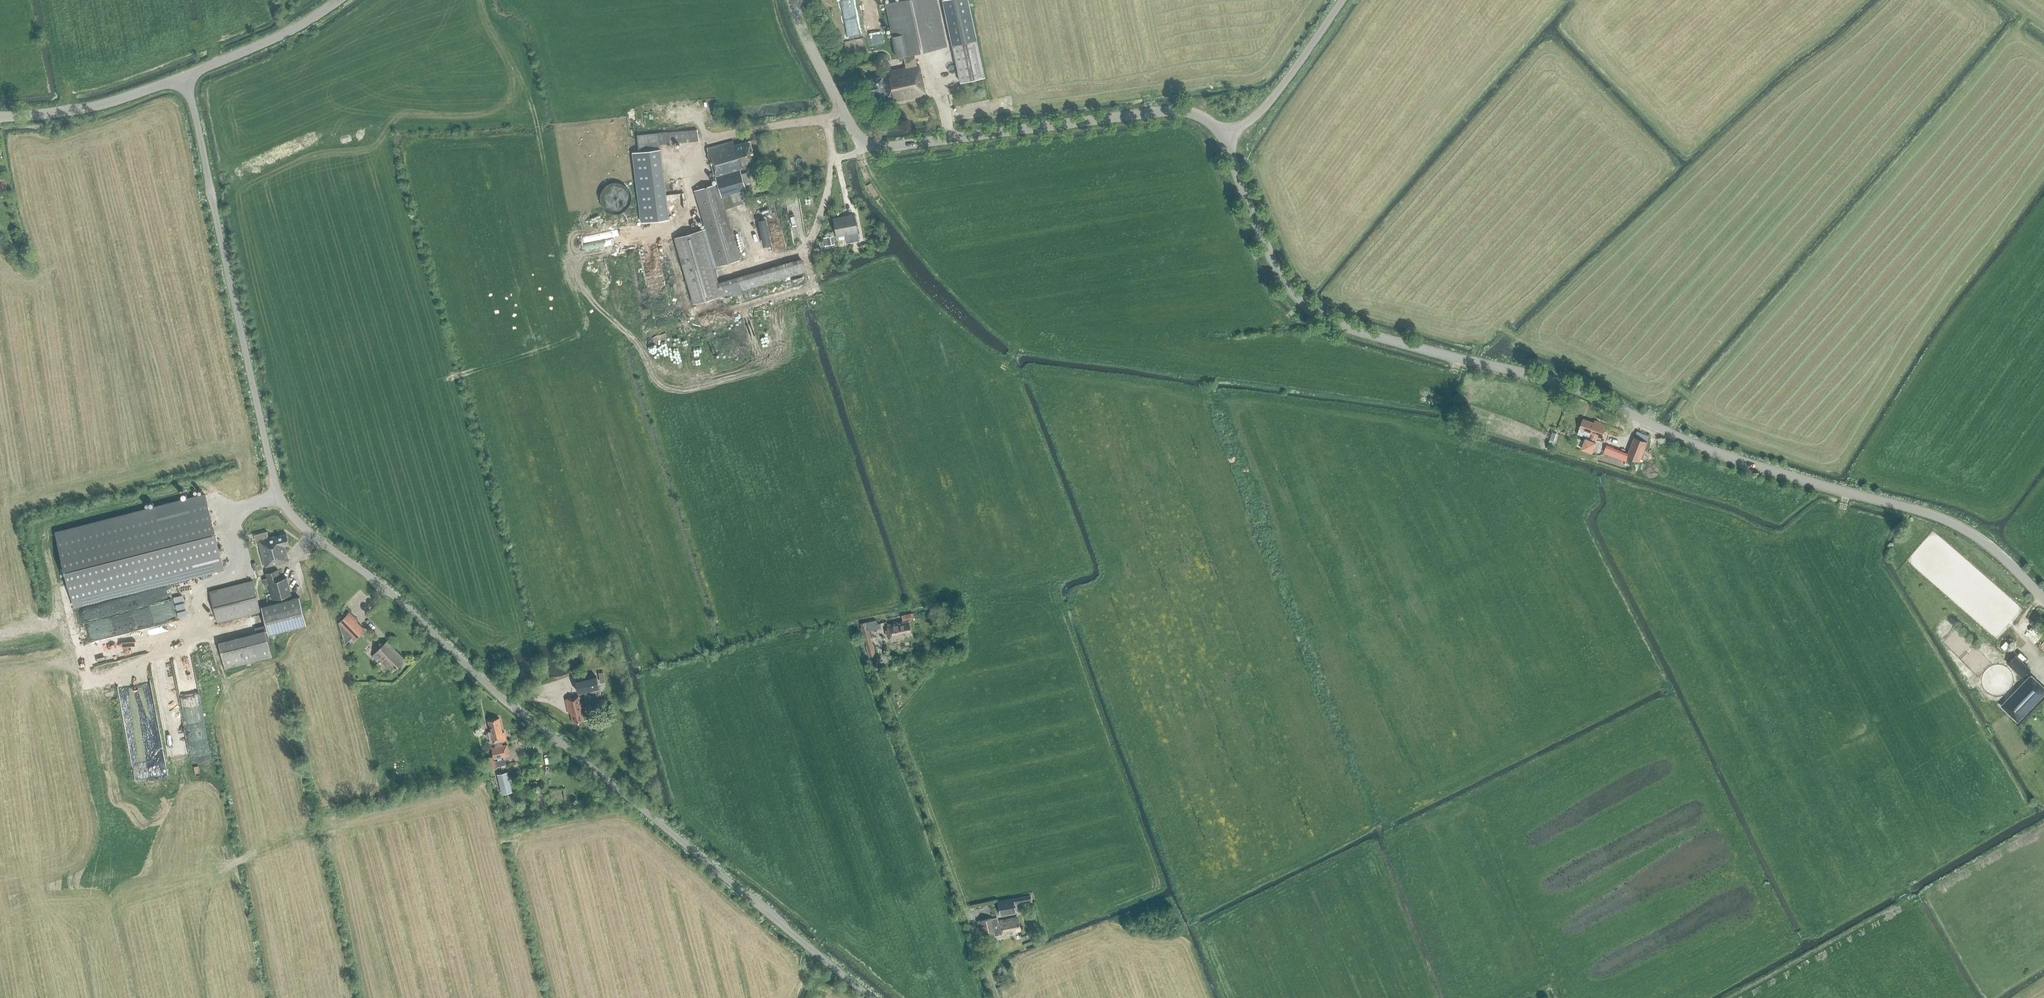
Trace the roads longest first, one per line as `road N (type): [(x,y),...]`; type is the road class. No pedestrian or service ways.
road 1 (unclassified): [(870,997),(519,711),(283,504),(182,77)]
road 2 (tertiary): [(2043,601),(1996,551),(1946,520),(1712,451),(1564,384),(1322,316),(1280,274),(1222,139)]
road 3 (tertiary): [(1222,139),(1208,121),(1177,110),(871,144),(845,115),(792,0)]
road 4 (tertiary): [(0,117),(89,107),(182,77)]
road 5 (unclassified): [(1222,139),(1270,101),(1343,0)]
road 6 (tertiary): [(340,0),(279,37),(182,77)]

